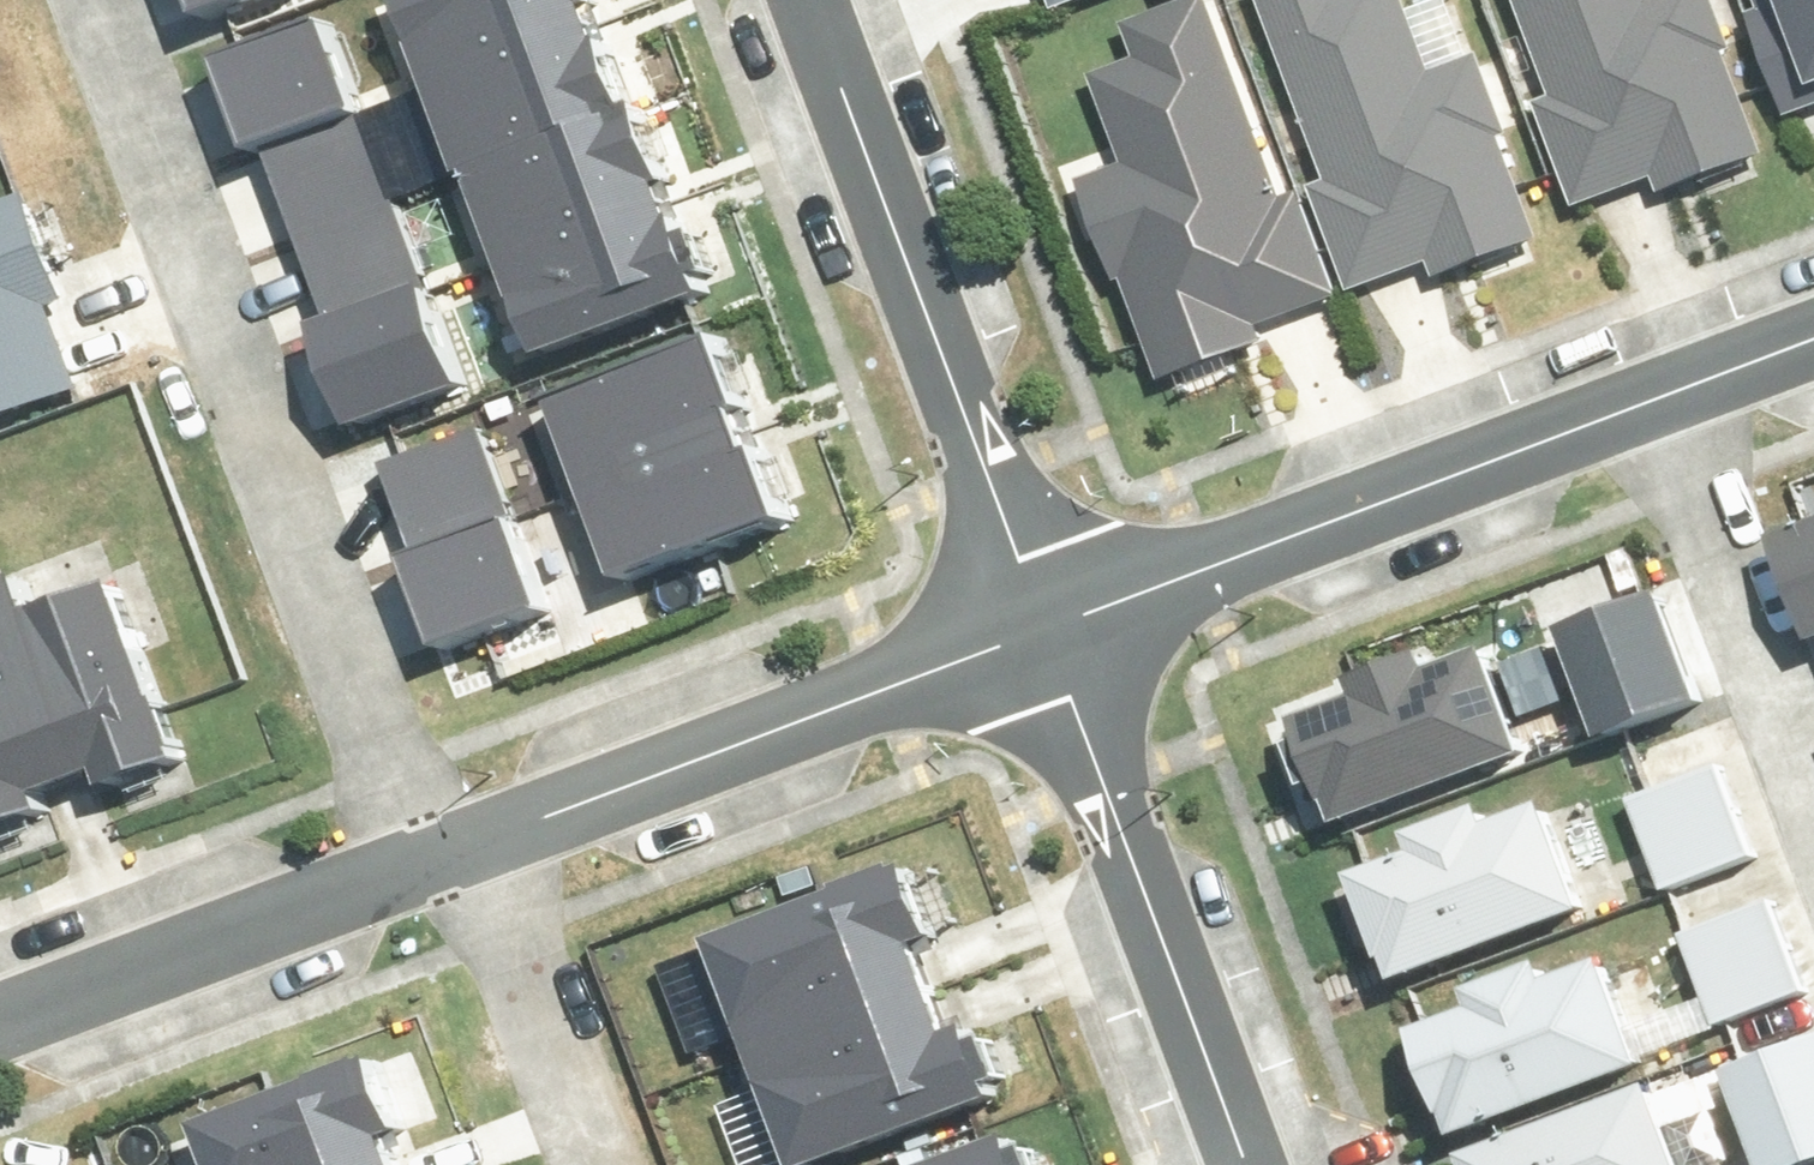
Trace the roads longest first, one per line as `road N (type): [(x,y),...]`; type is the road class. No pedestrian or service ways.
road 1 (residential): [(99,0),(421,850)]
road 2 (residential): [(819,0),(1058,605)]
road 3 (residential): [(480,828),(1058,605)]
road 4 (residential): [(1058,605),(1634,383)]
road 5 (residential): [(1058,605),(1251,1164)]
road 6 (residential): [(1634,383),(1813,834)]
road 7 (residential): [(0,1000),(421,850)]
road 8 (residential): [(480,828),(598,1164)]
road 9 (residential): [(1634,383),(1813,314)]

